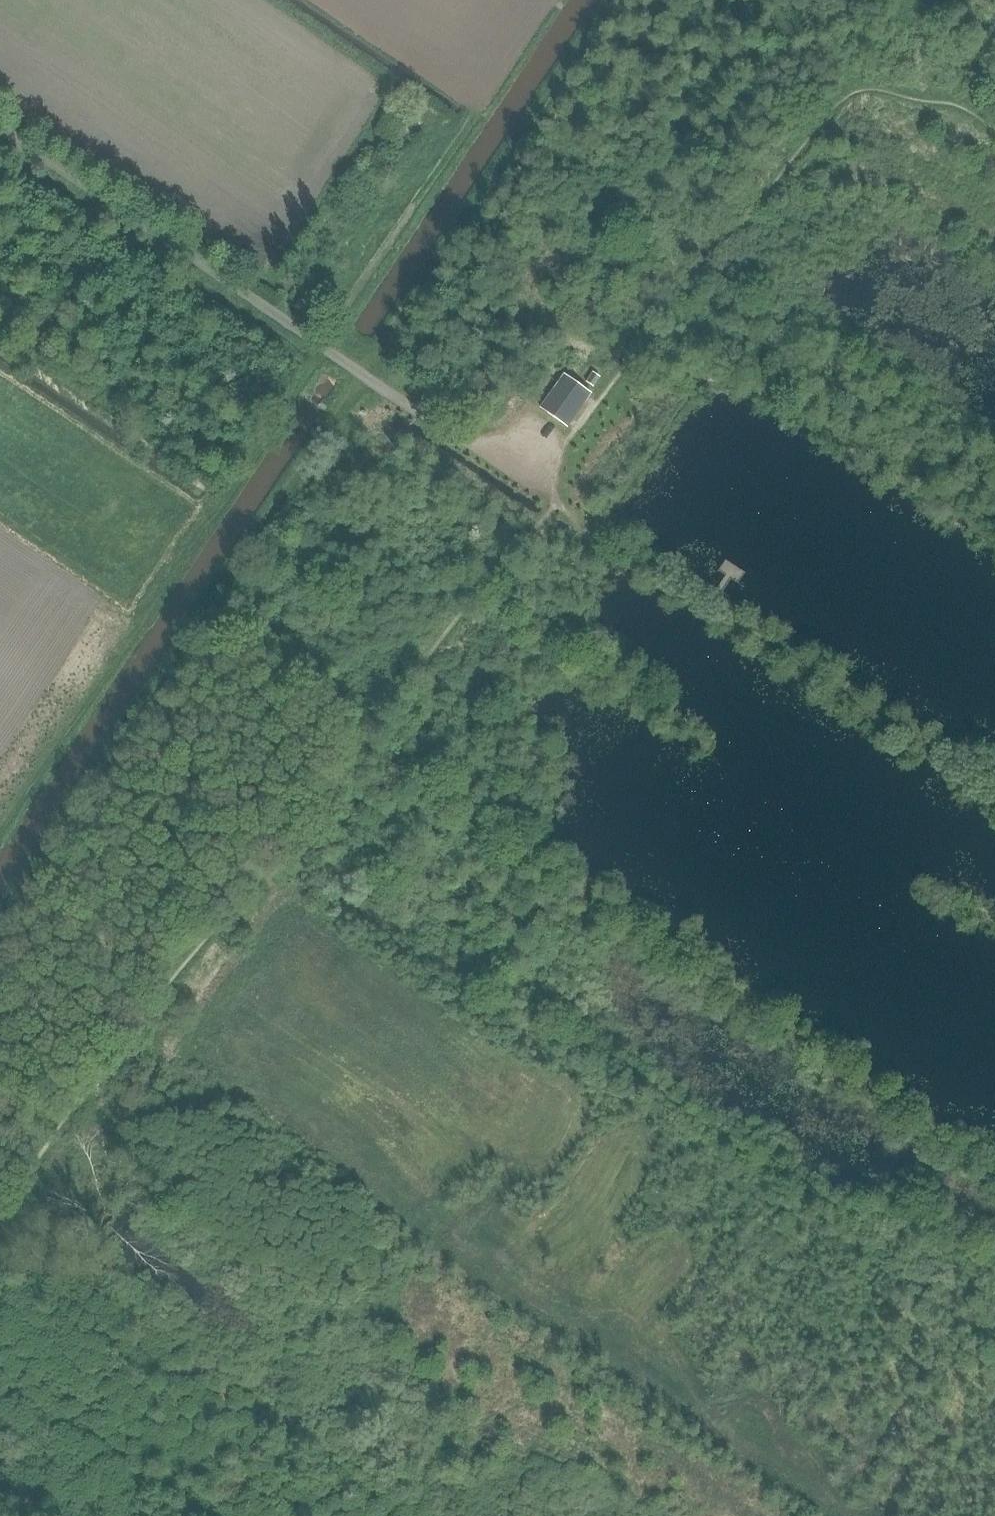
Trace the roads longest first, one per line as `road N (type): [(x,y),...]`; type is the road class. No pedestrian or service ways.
road 1 (unclassified): [(548,500),(0,128)]

